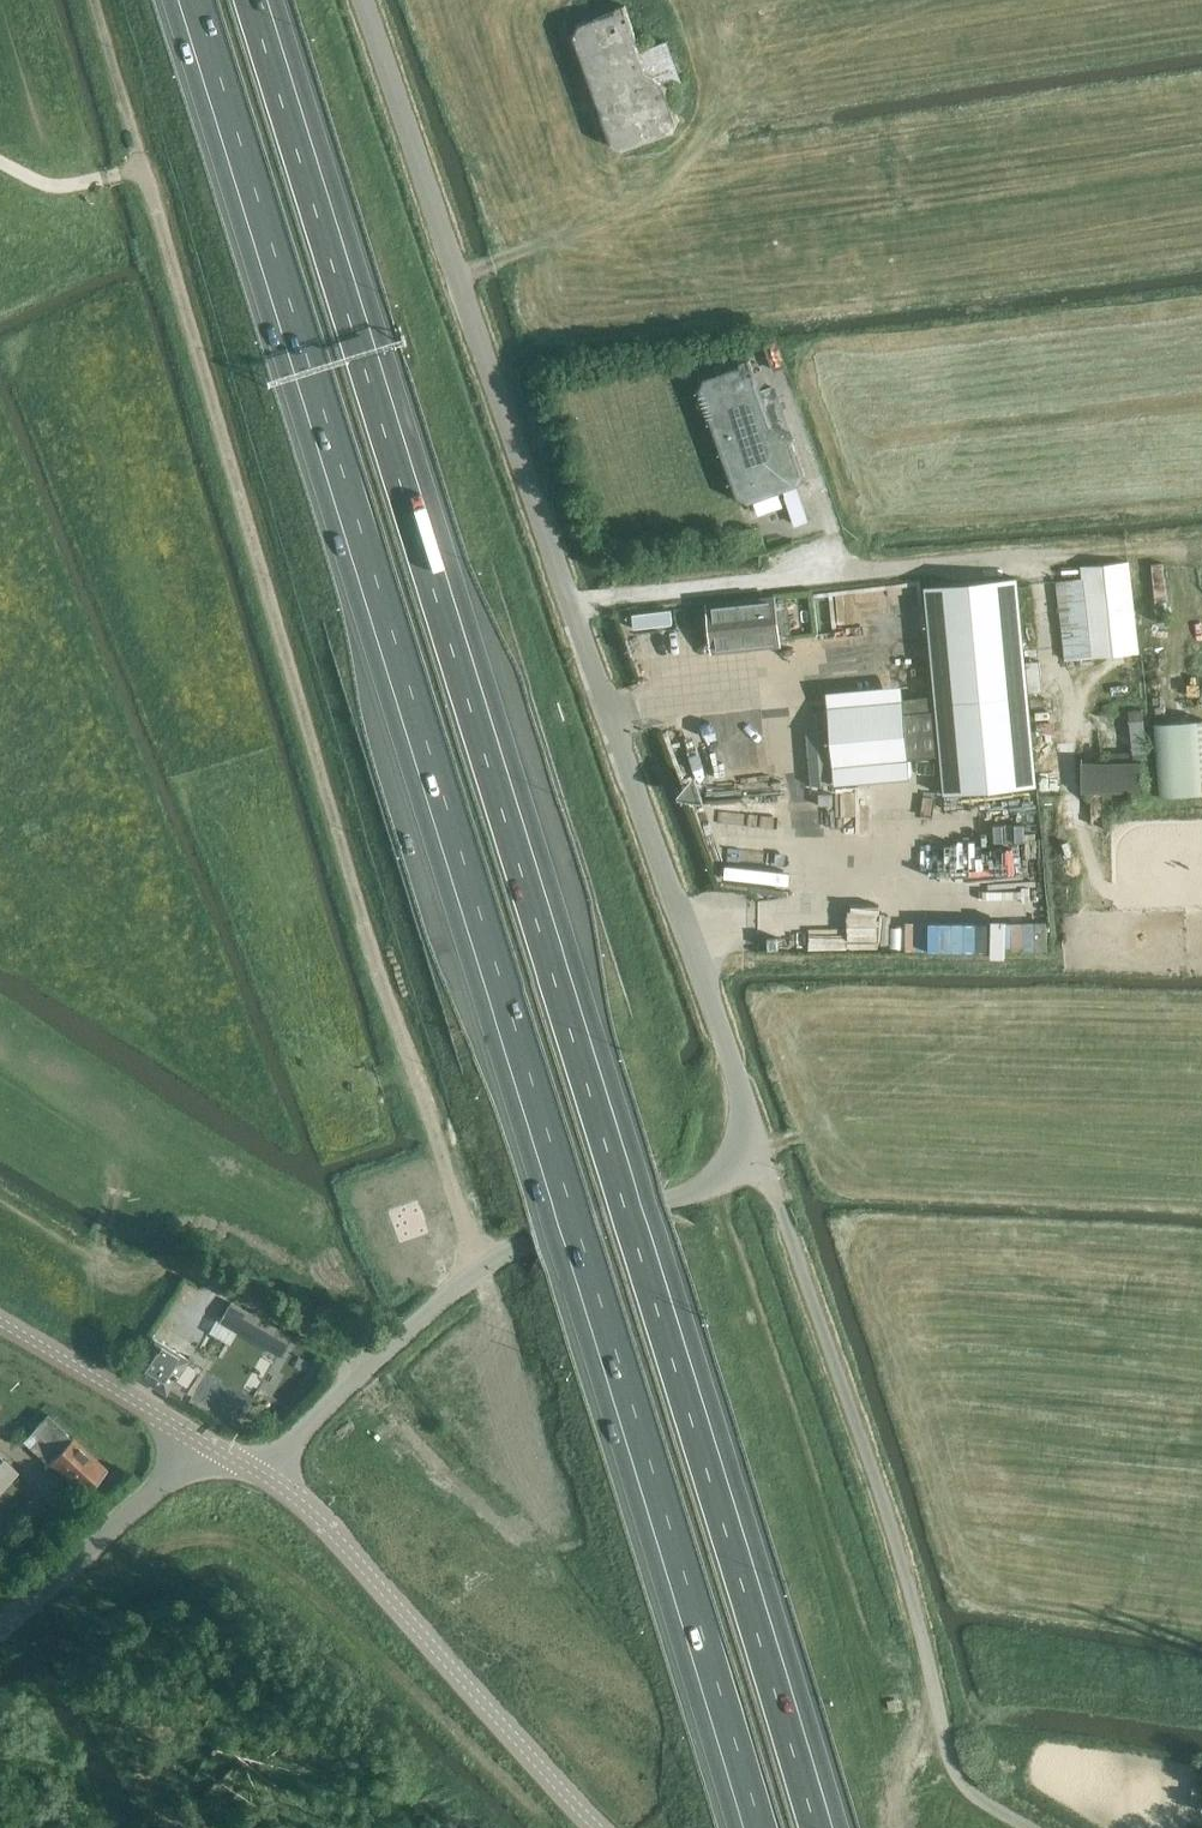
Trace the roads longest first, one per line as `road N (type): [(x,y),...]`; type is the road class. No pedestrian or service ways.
road 1 (motorway): [(186,0),(752,1827)]
road 2 (motorway): [(824,1827),(258,0)]
road 3 (unclassified): [(480,1269),(334,821),(94,0)]
road 4 (unclassified): [(764,1167),(364,0)]
road 5 (unclassified): [(1030,1827),(978,1797),(952,1763),(898,1547),(764,1167)]
road 6 (tertiary): [(599,1827),(323,1523),(261,1474)]
road 7 (unclassified): [(480,1269),(529,1243),(764,1167)]
road 8 (unclassified): [(261,1474),(367,1366),(480,1269)]
road 9 (unclassified): [(0,1630),(204,1442)]
road 10 (track): [(0,1082),(122,1181),(96,1243),(72,1246)]
road 11 (tertiary): [(204,1442),(0,1321)]
road 12 (track): [(893,1827),(904,1767),(934,1692)]

